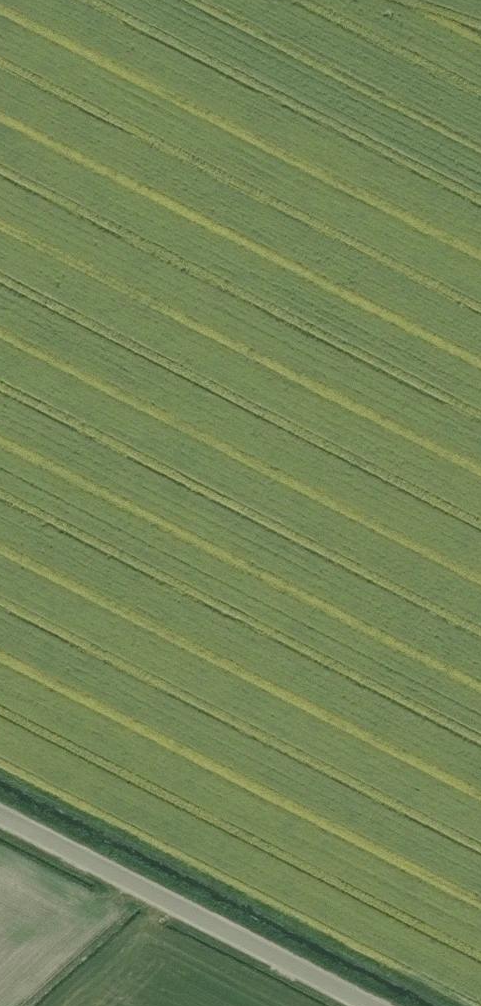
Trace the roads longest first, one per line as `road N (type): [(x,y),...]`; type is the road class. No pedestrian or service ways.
road 1 (unclassified): [(0,815),(371,1005)]

